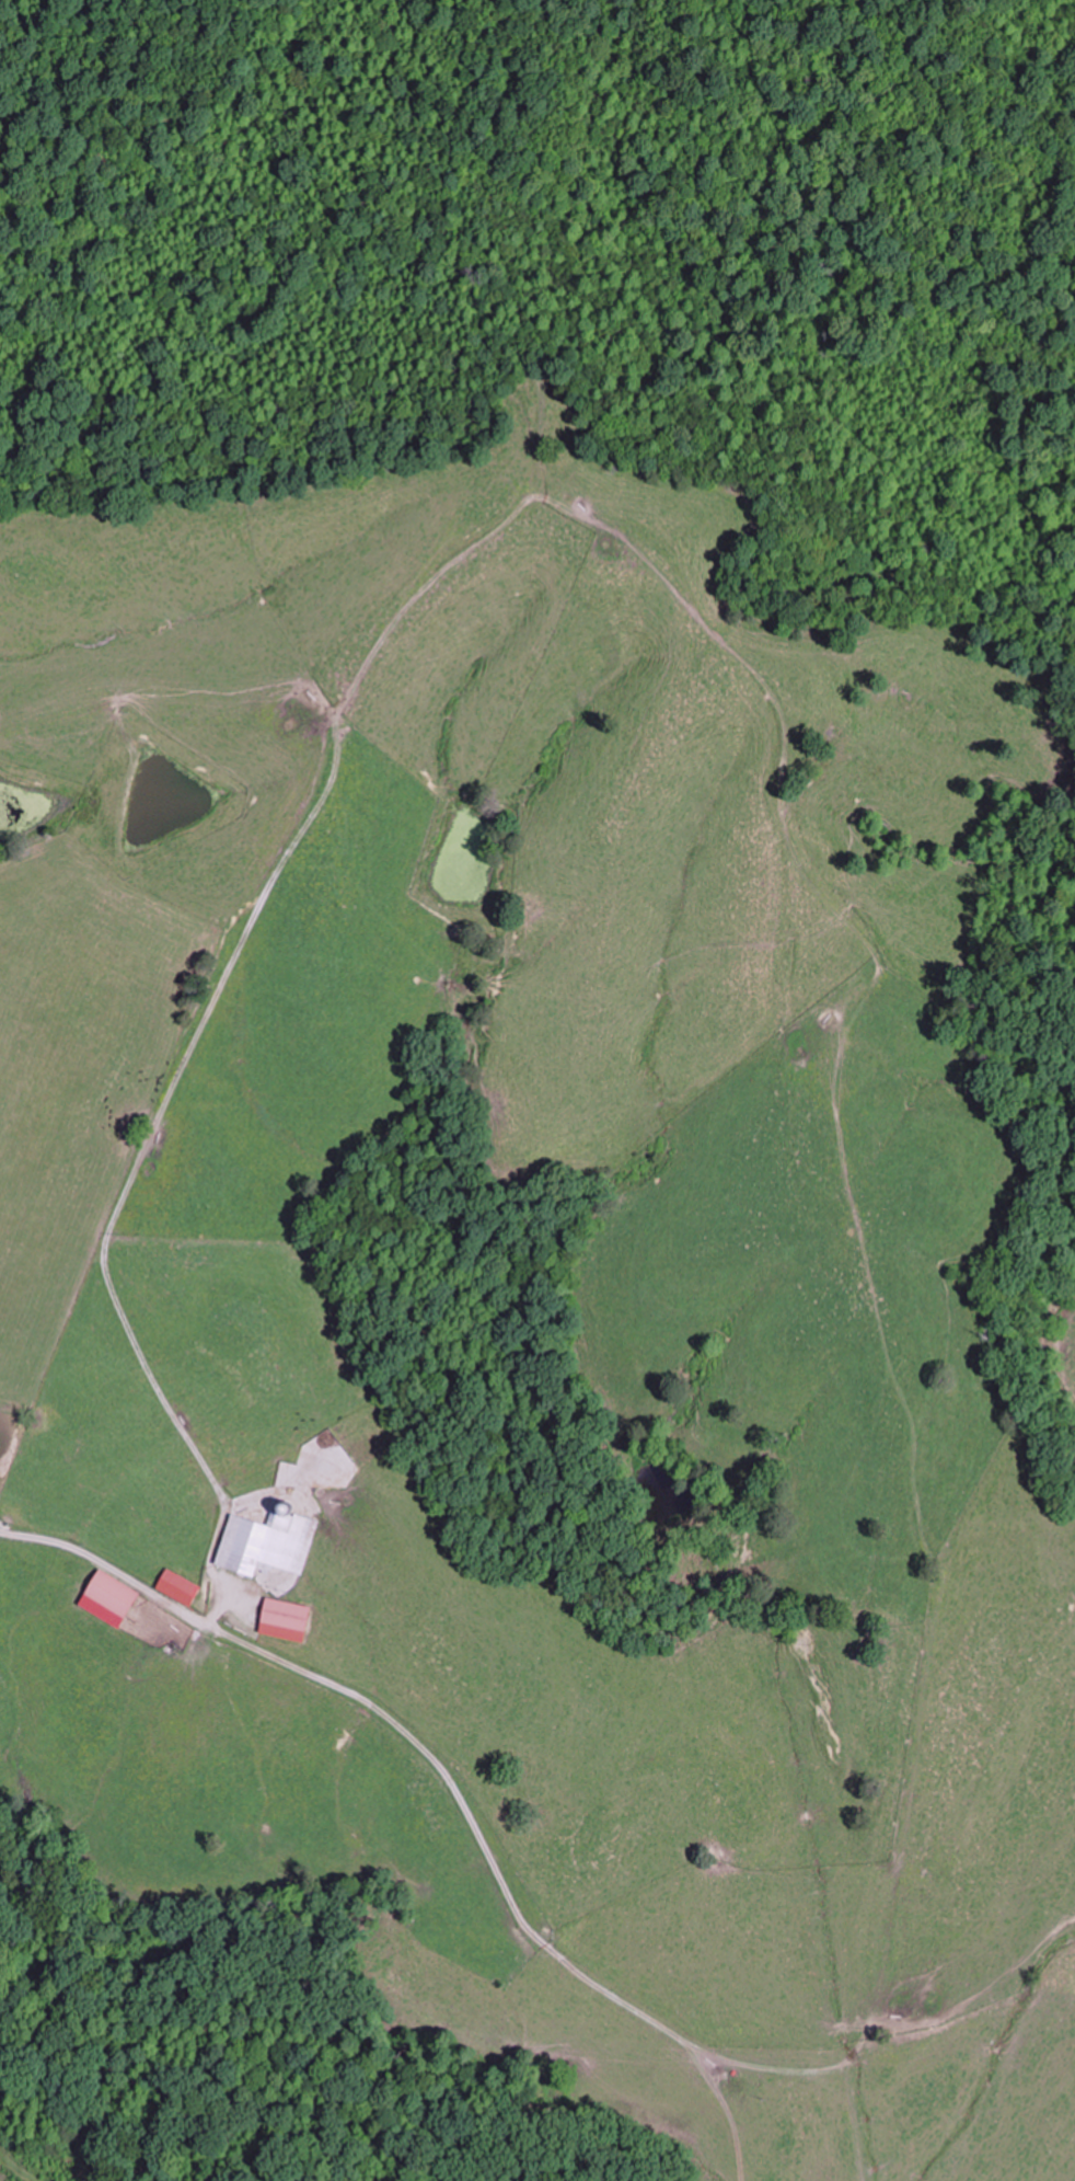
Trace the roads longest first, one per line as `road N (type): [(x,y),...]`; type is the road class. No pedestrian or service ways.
road 1 (track): [(0,1530),(92,1551),(175,1605),(379,1706),(429,1748),(460,1790),(519,1918),(690,2045),(737,2143),(742,2180)]

